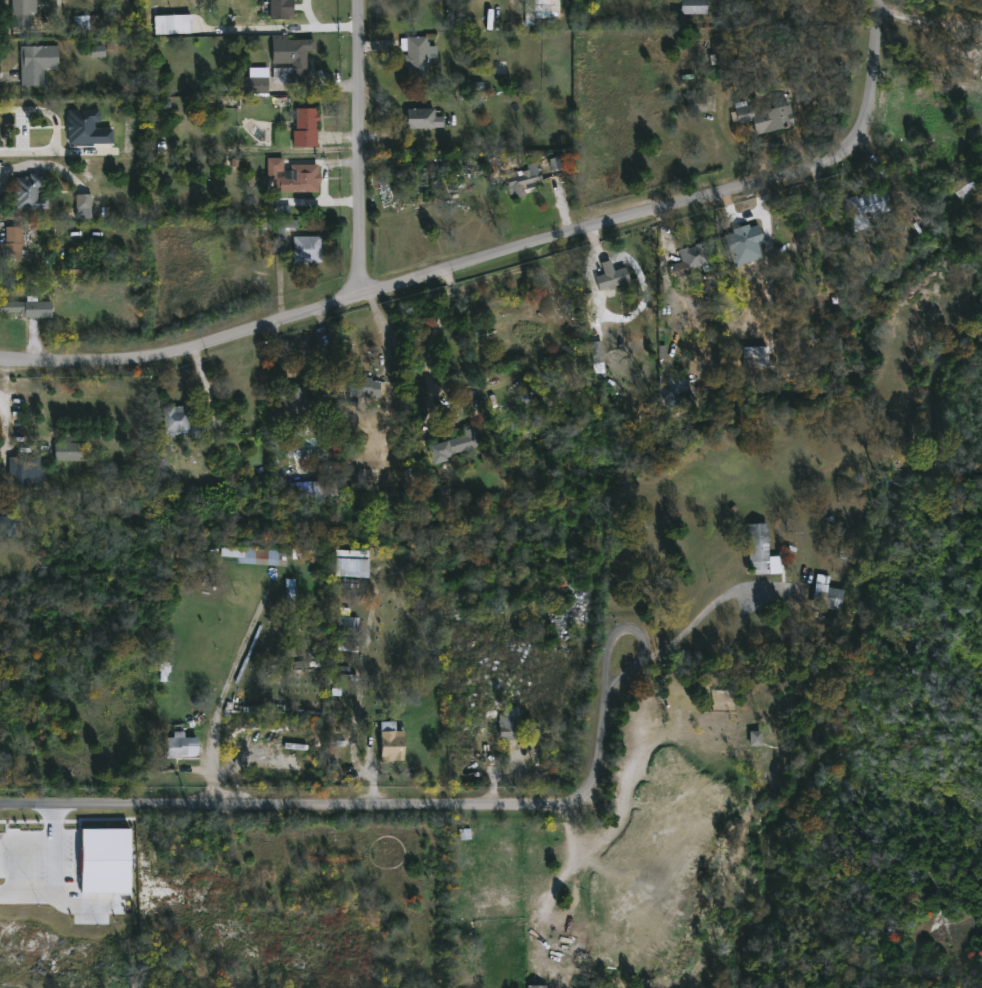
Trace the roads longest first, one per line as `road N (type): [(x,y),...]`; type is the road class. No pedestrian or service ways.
road 1 (residential): [(882,0),(866,124),(841,159),(188,352),(141,362),(0,363)]
road 2 (residential): [(751,600),(721,605),(616,690),(595,781),(567,810),(0,807)]
road 3 (residential): [(359,0),(360,297)]

